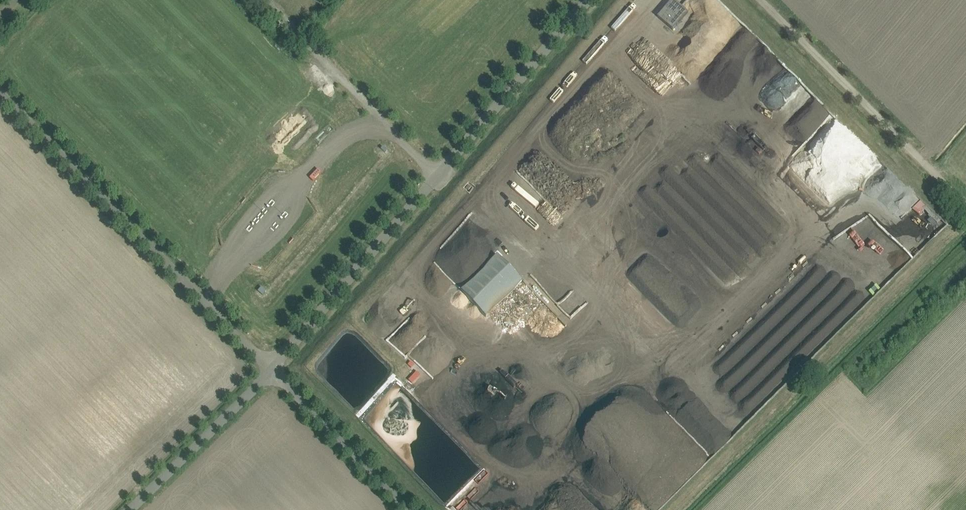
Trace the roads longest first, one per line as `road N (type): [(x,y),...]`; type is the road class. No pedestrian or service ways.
road 1 (unclassified): [(271,359),(243,342),(0,93)]
road 2 (track): [(762,0),(965,203)]
road 3 (unclassified): [(271,359),(284,354),(436,177)]
road 4 (unclassified): [(436,177),(265,0)]
road 5 (unclassified): [(436,177),(588,0)]
road 6 (unclassified): [(129,509),(262,381),(271,359)]
road 7 (unclassified): [(271,359),(277,376),(408,509)]

